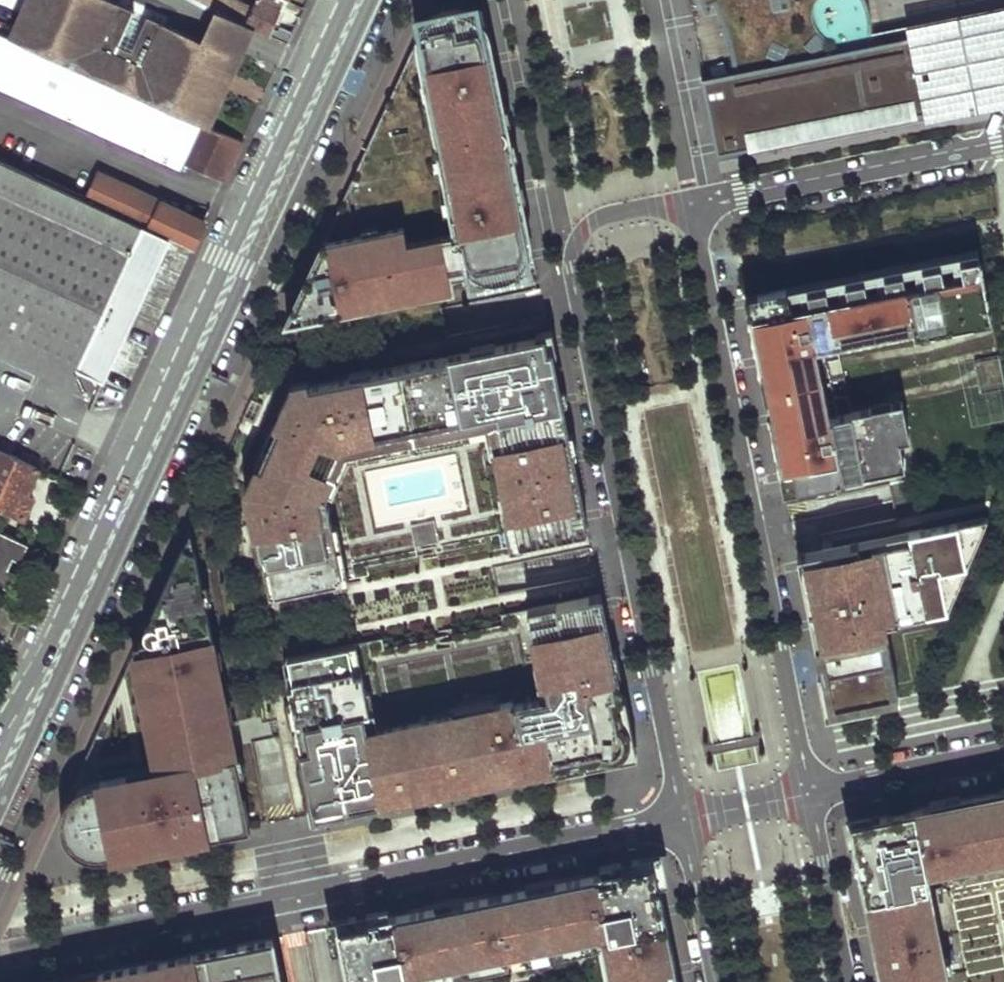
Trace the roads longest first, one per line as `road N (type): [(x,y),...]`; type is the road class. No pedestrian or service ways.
road 1 (primary): [(0,766),(357,0)]
road 2 (residential): [(691,205),(597,218),(574,249),(572,268),(681,819)]
road 3 (residential): [(0,959),(681,819)]
road 4 (residential): [(810,793),(691,205)]
road 5 (residential): [(691,205),(1003,142)]
road 6 (residential): [(810,793),(1003,753)]
road 7 (residential): [(849,981),(810,793)]
road 8 (residential): [(681,819),(712,981)]
road 9 (residential): [(681,819),(810,793)]

